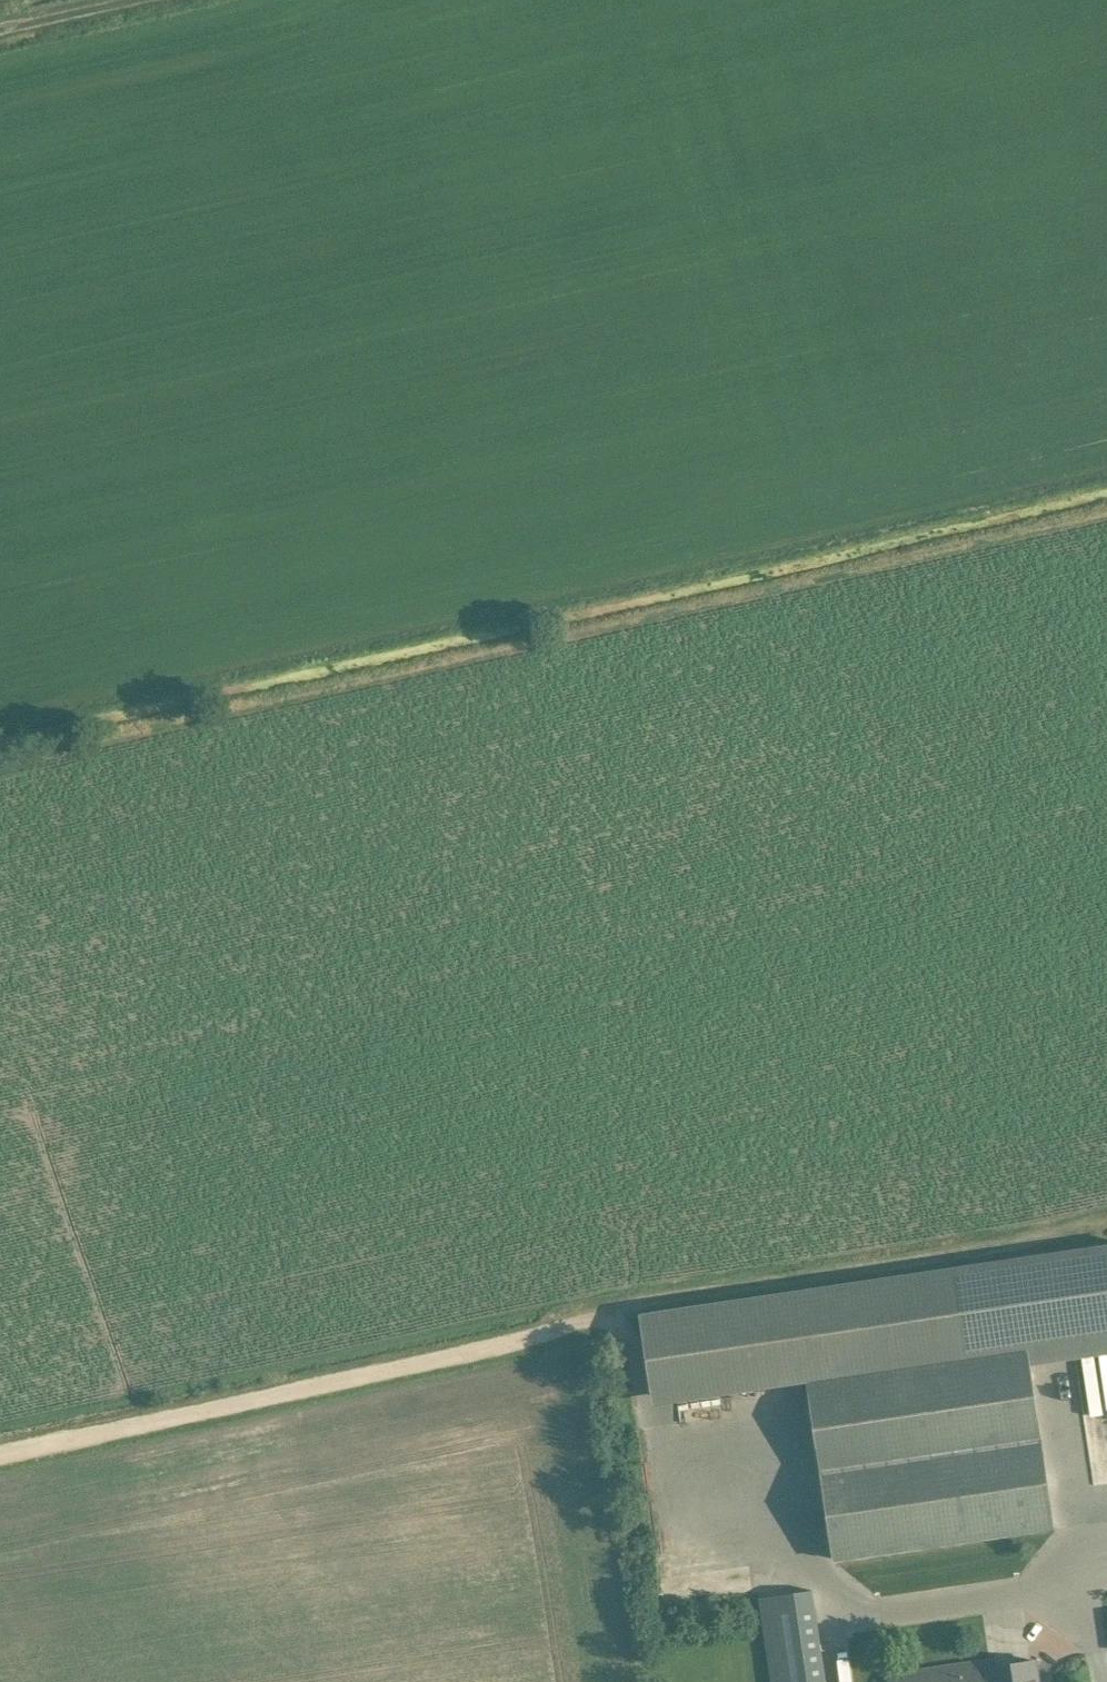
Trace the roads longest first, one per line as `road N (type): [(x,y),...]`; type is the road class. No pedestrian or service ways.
road 1 (track): [(1106,1236),(618,1313),(586,1327),(0,1456)]
road 2 (track): [(140,0),(0,30)]

